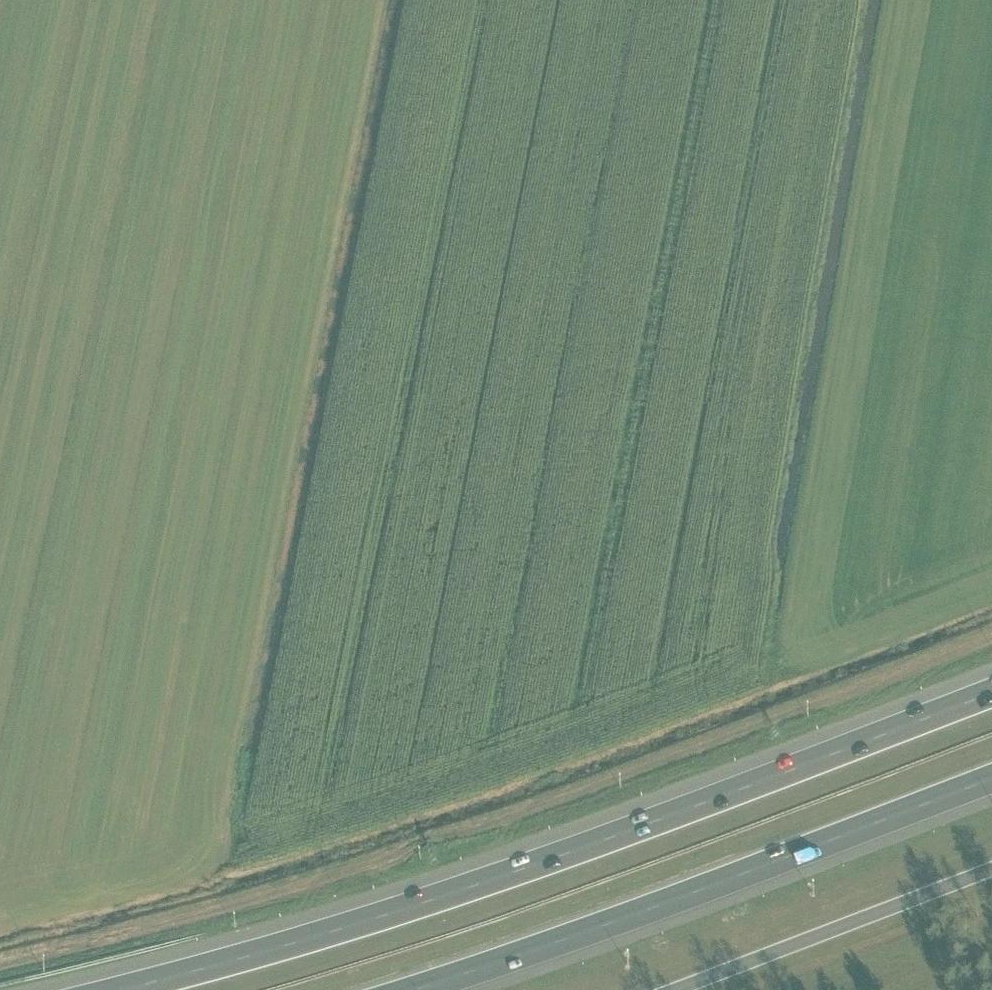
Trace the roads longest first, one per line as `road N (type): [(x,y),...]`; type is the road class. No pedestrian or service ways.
road 1 (motorway): [(991,694),(301,941),(106,989)]
road 2 (motorway): [(402,989),(581,932),(991,778)]

